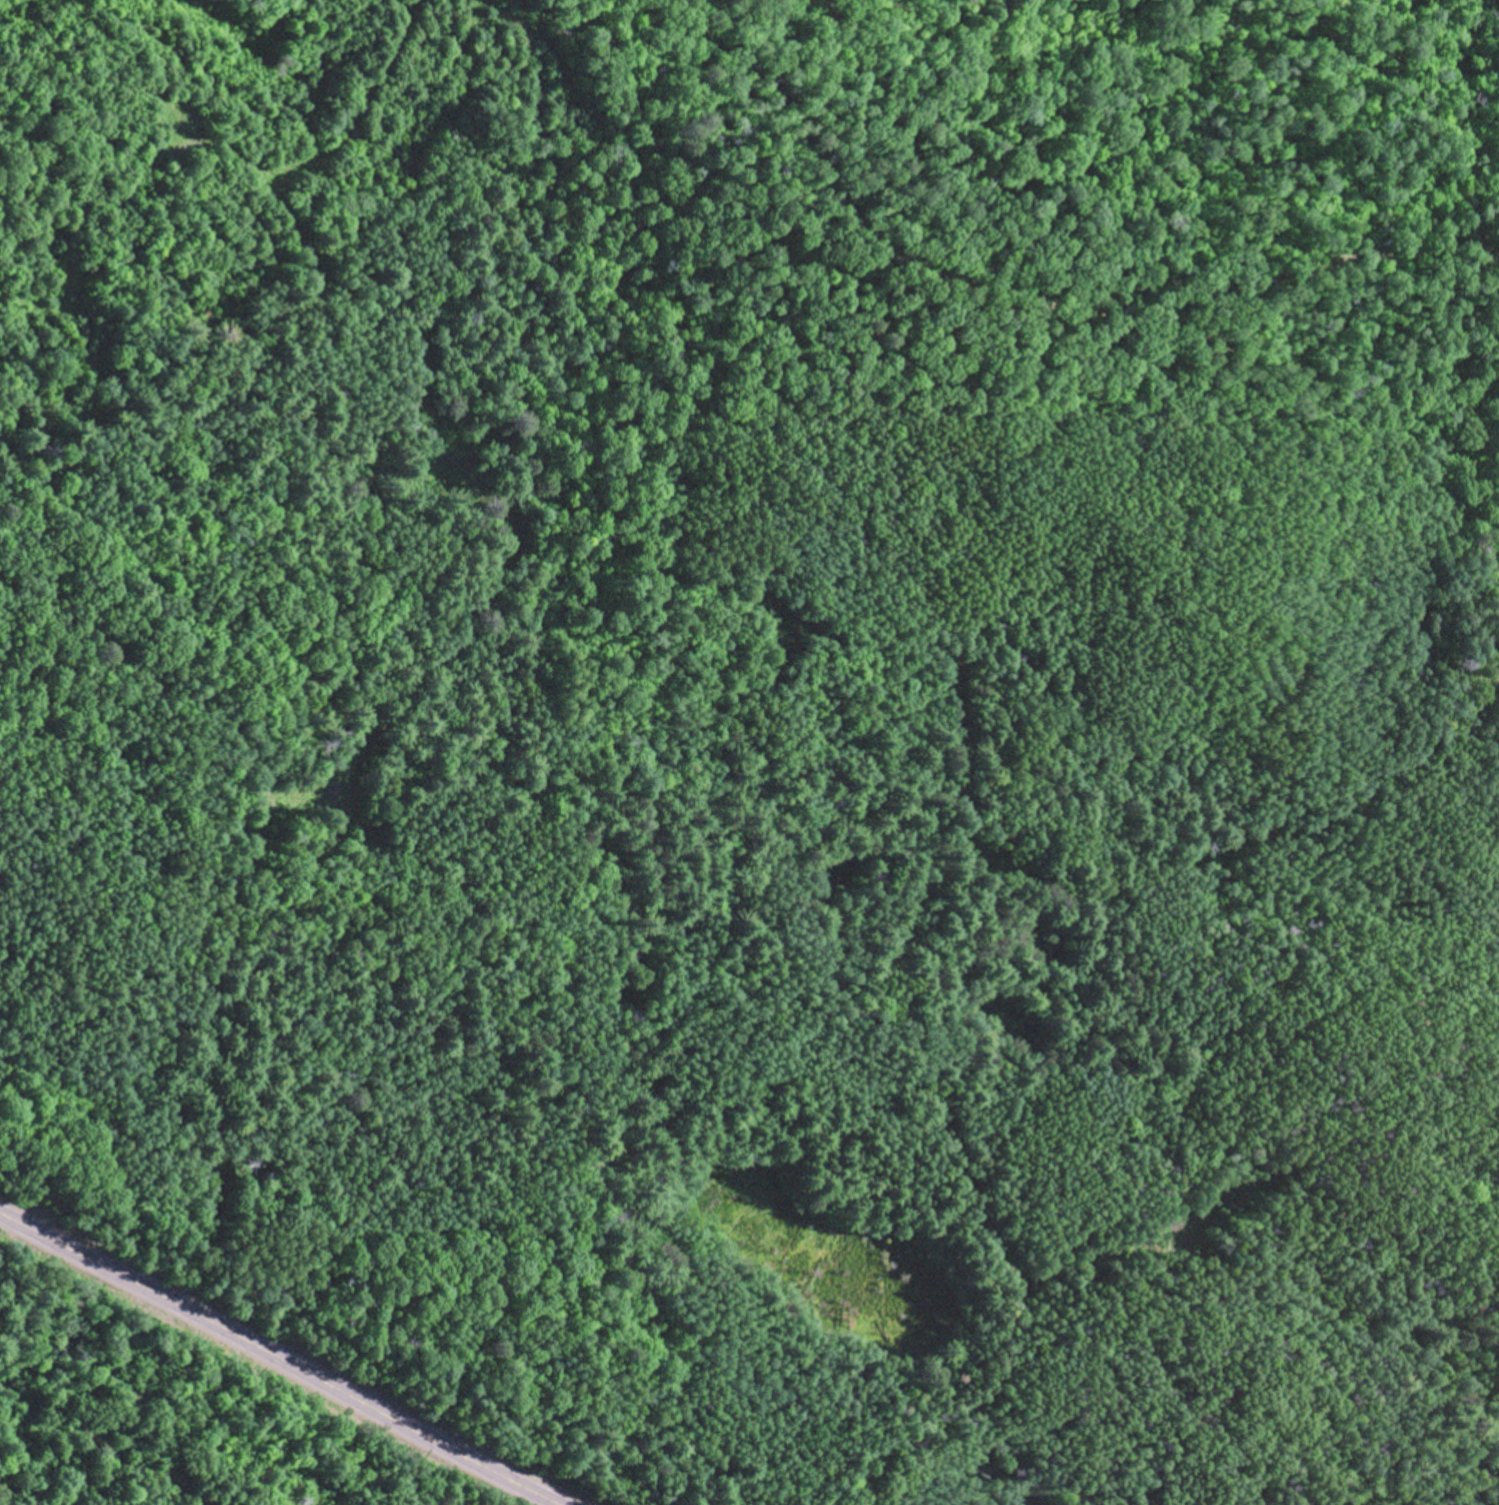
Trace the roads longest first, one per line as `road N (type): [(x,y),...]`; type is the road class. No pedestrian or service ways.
road 1 (secondary): [(0,1213),(564,1504)]

